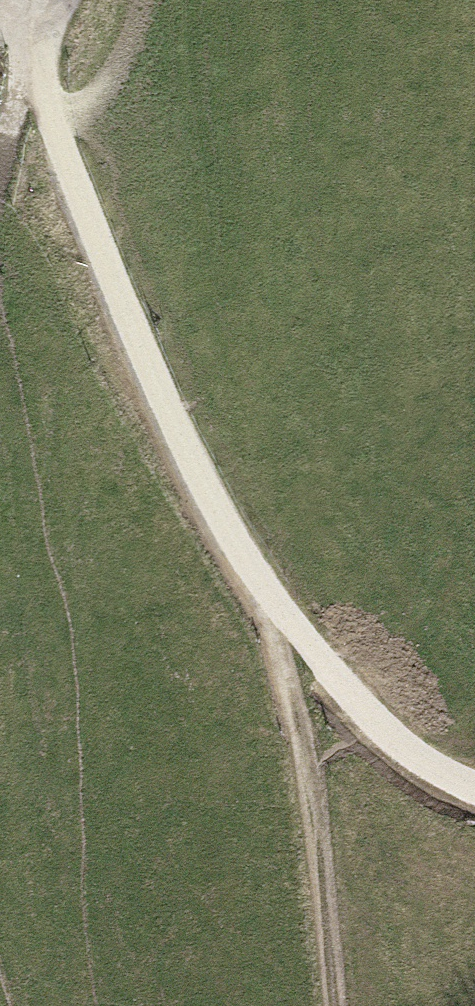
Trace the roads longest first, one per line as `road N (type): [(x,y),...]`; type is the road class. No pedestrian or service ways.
road 1 (track): [(45,53),(56,133),(148,368),(210,499),(335,681),(404,749),(474,788)]
road 2 (track): [(334,1005),(305,763),(263,586)]

